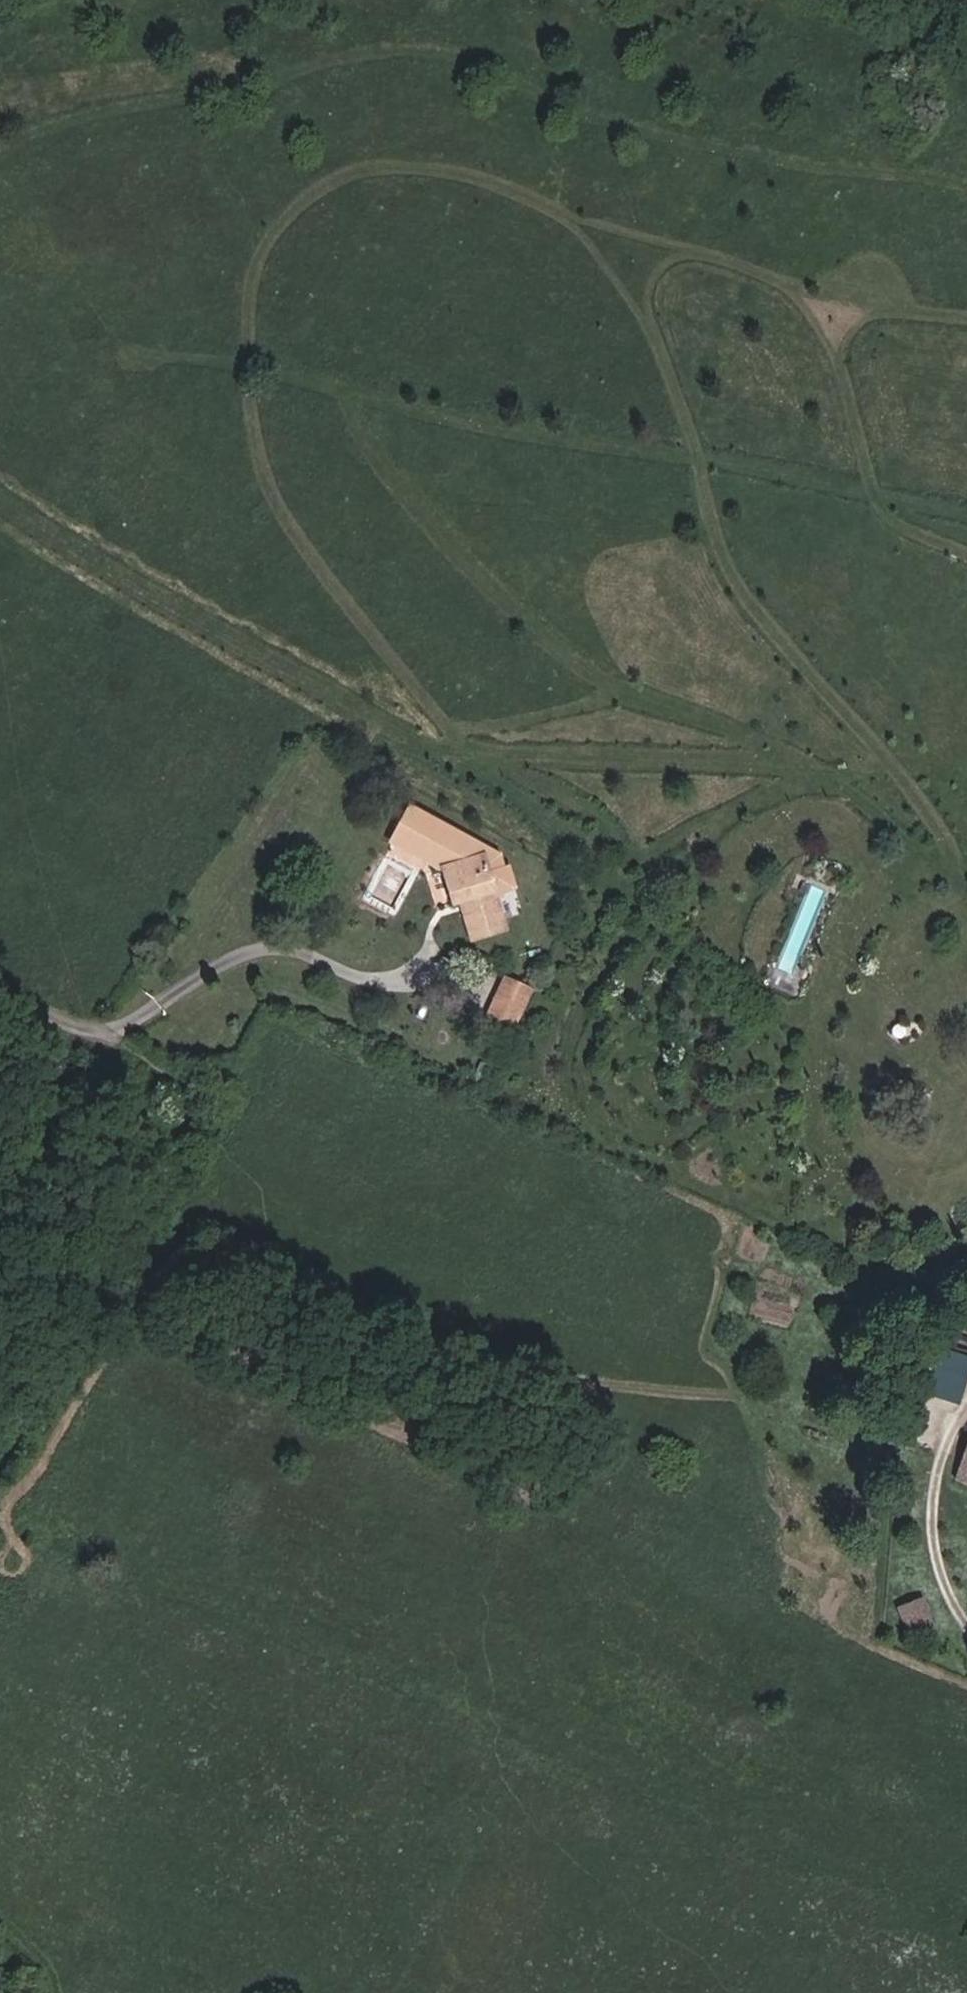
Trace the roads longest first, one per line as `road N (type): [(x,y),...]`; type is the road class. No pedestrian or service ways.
road 1 (track): [(105,1031),(184,1083),(195,1102),(192,1127),(0,1509)]
road 2 (unclassified): [(165,1002),(105,1031),(0,984)]

